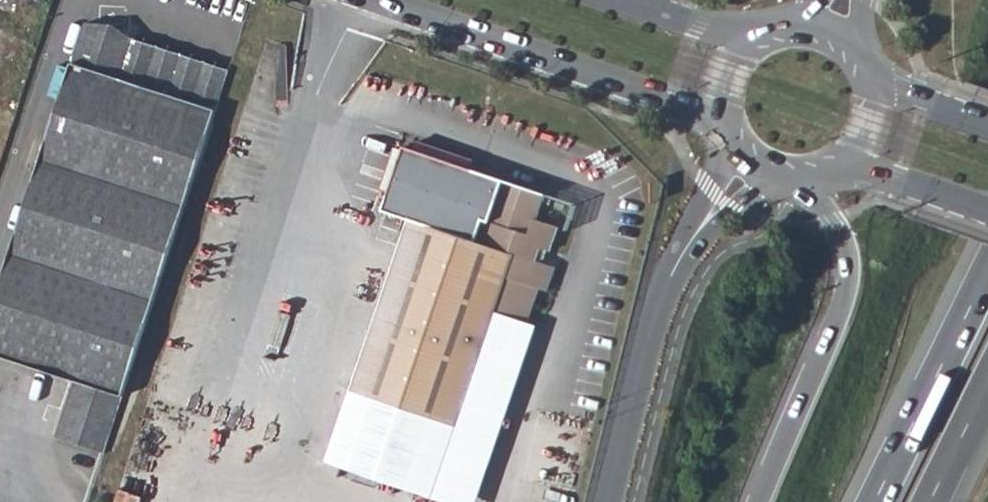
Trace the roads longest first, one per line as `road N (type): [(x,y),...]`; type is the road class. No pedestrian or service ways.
road 1 (tertiary): [(384,0),(701,108),(725,126)]
road 2 (trunk): [(804,174),(844,240),(850,276),(757,501)]
road 3 (unclassified): [(692,240),(666,285),(607,501)]
road 4 (trunk): [(987,269),(874,501)]
road 5 (tertiary): [(840,160),(987,211)]
road 6 (tertiary): [(752,38),(622,0)]
road 7 (trunk): [(928,501),(987,380)]
road 8 (tertiary): [(987,121),(867,79)]

